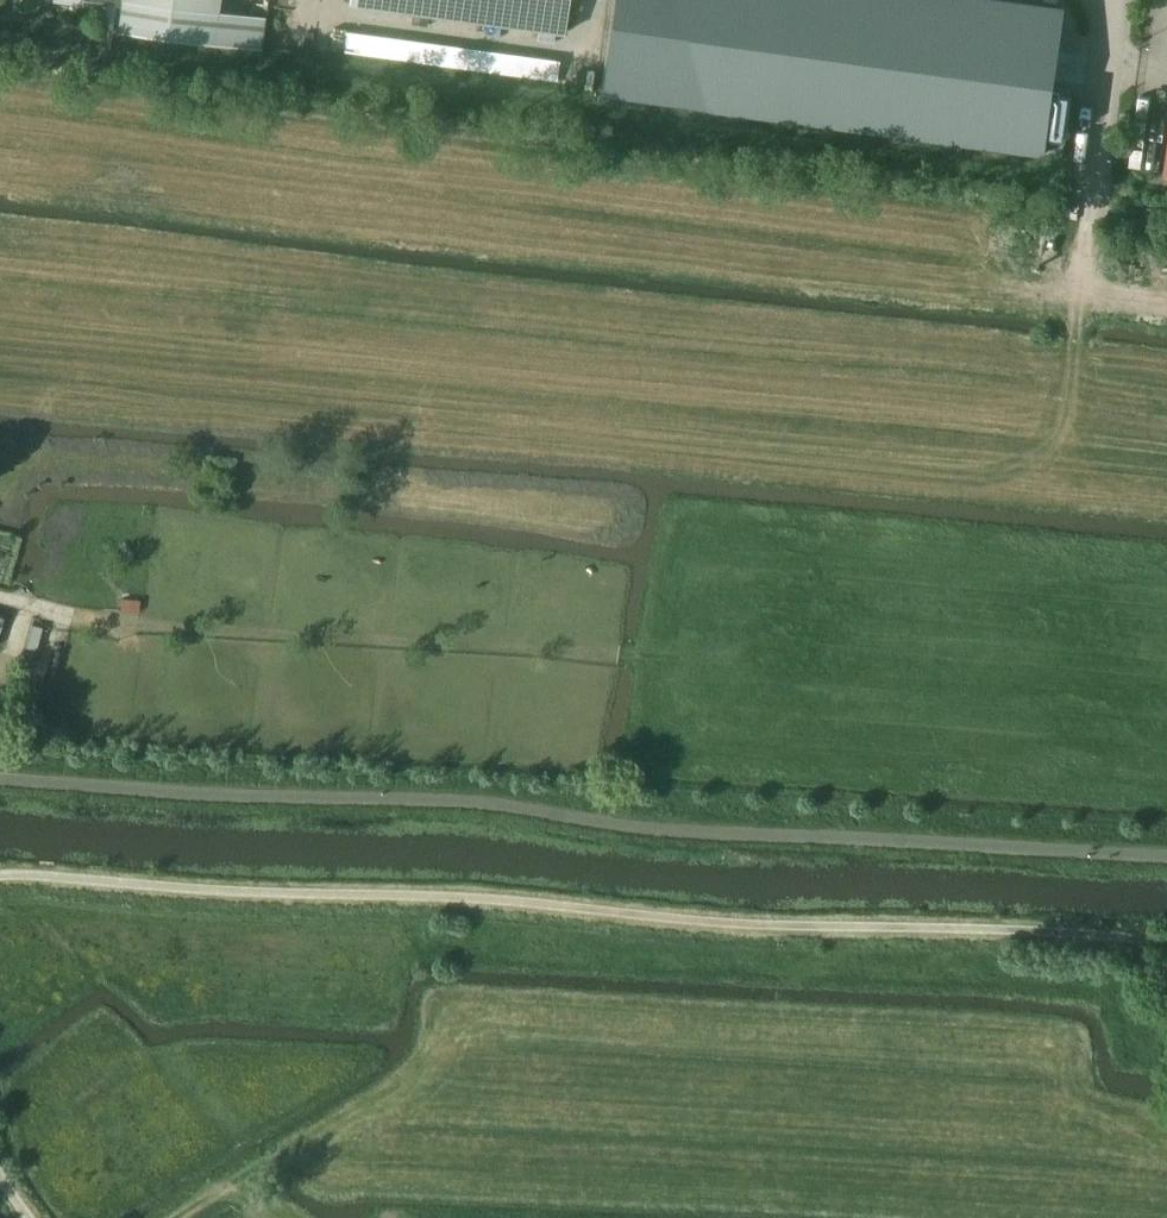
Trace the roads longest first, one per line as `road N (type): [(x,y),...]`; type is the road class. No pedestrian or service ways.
road 1 (residential): [(1151,940),(0,878)]
road 2 (unclassified): [(1084,292),(1121,0)]

